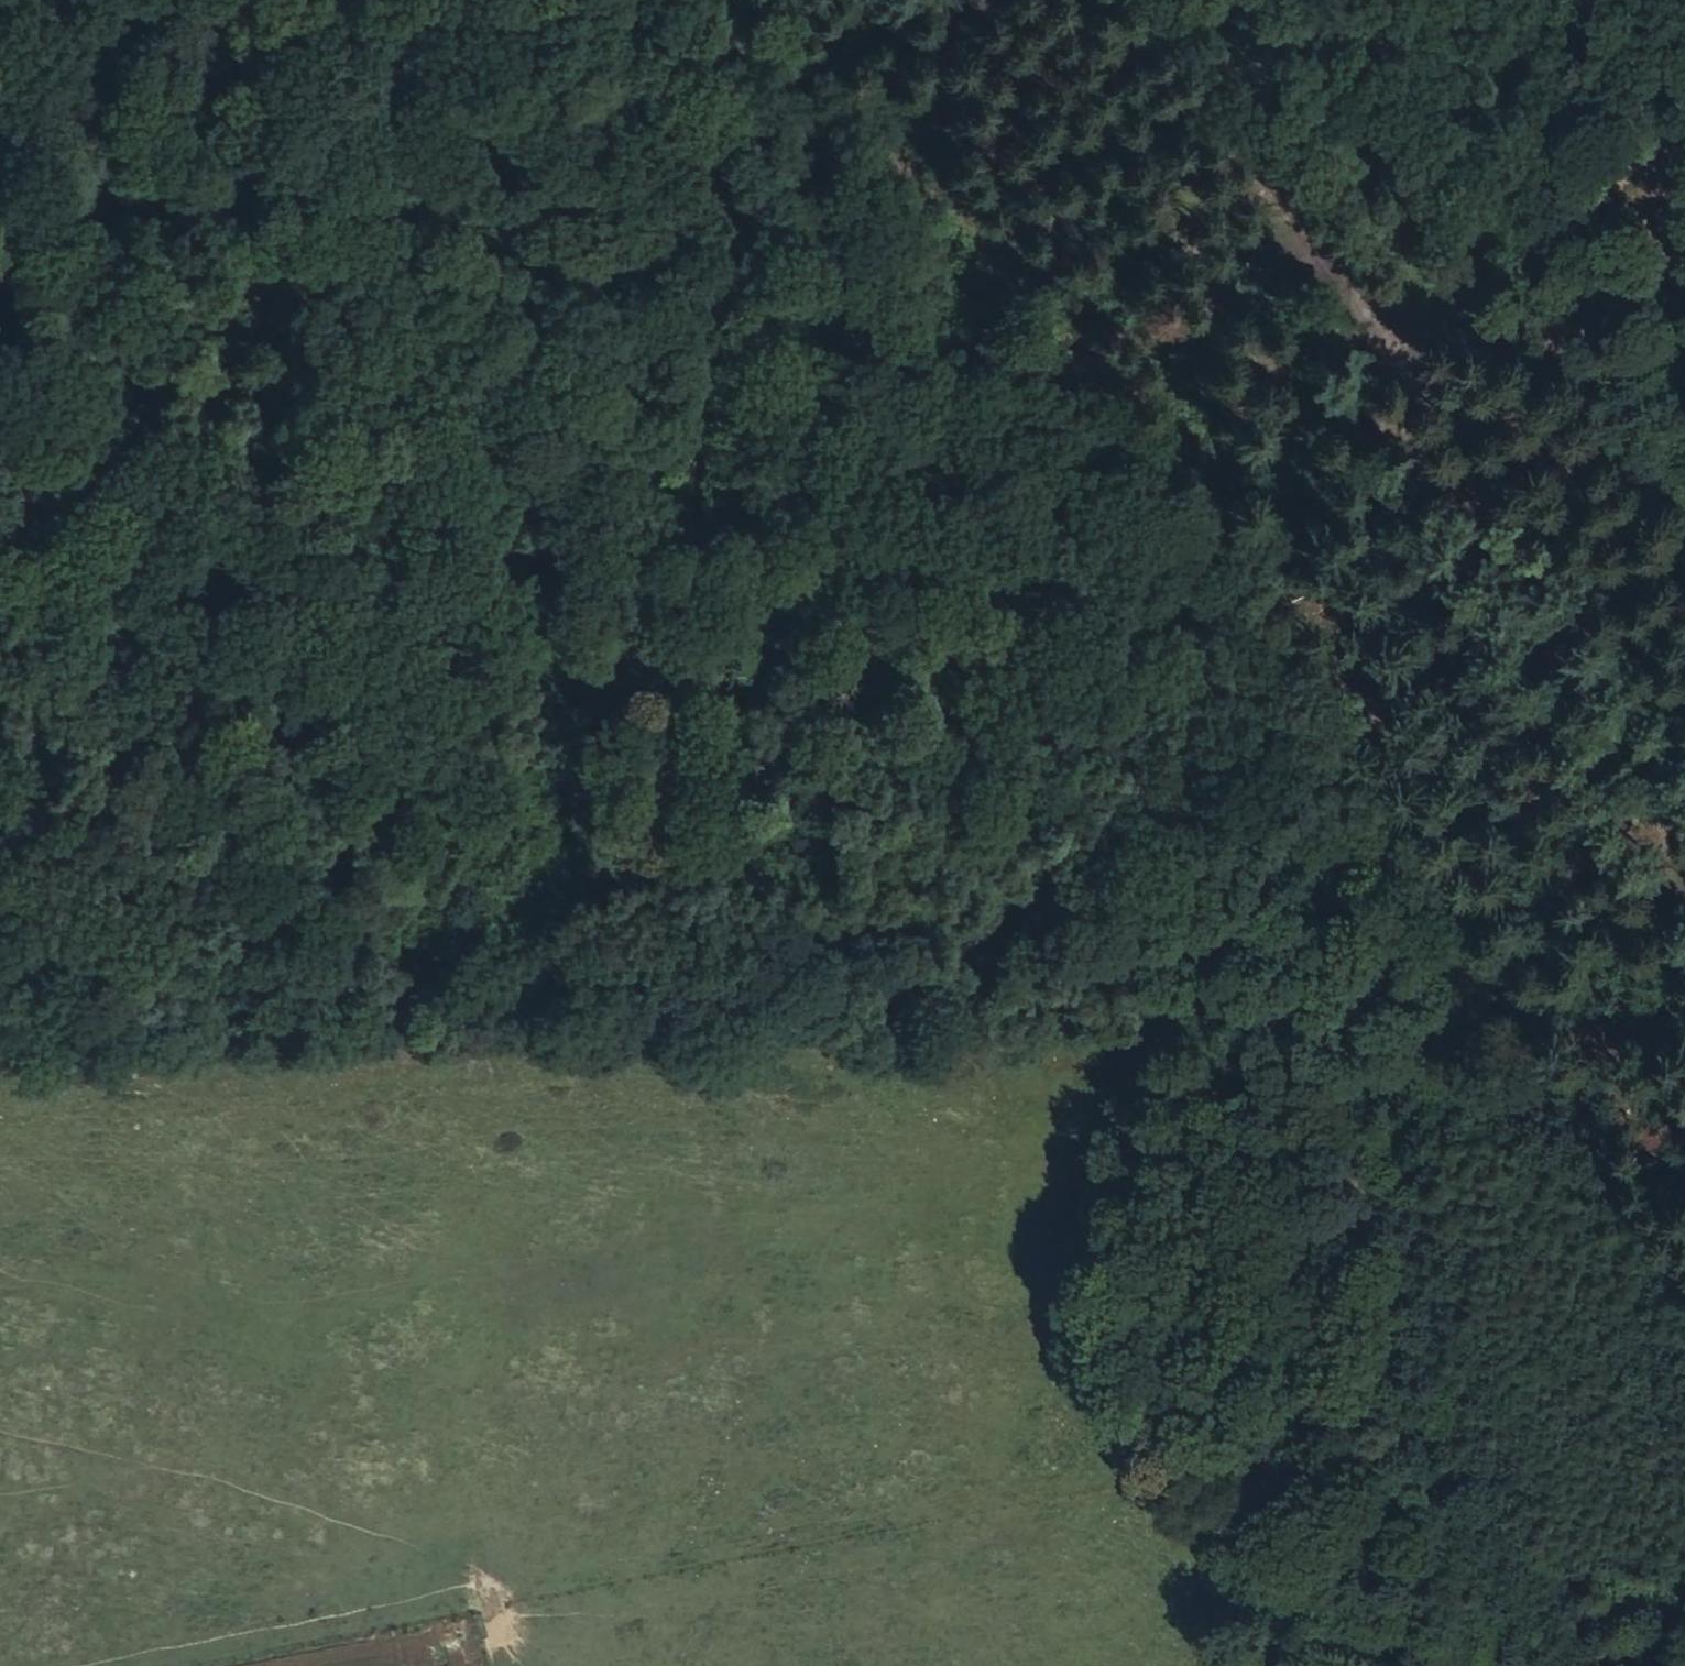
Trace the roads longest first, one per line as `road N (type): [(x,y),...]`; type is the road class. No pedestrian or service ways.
road 1 (track): [(876,0),(984,243),(1044,304),(1484,525),(1684,840)]
road 2 (track): [(1173,0),(1484,525)]

